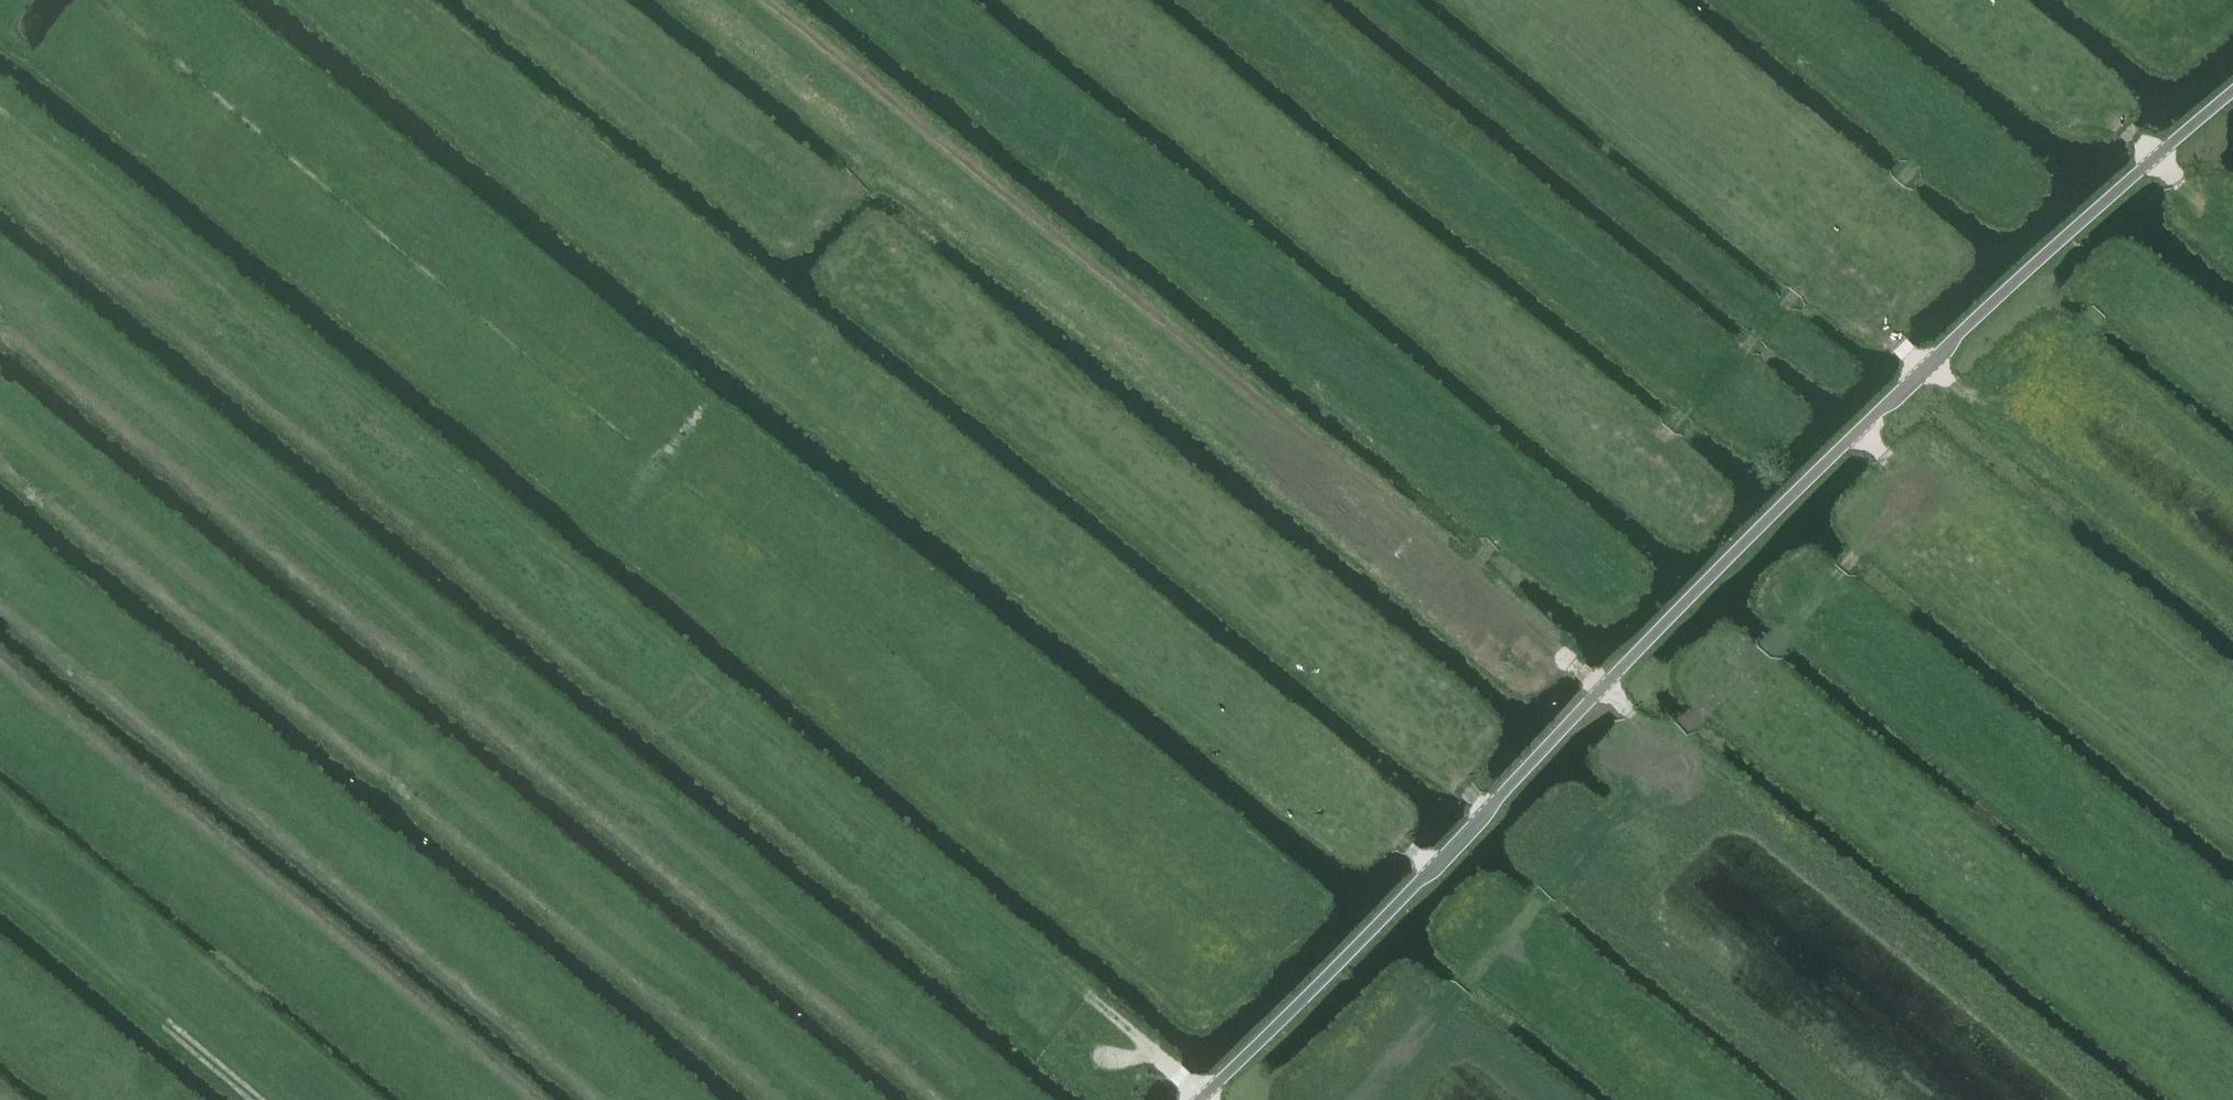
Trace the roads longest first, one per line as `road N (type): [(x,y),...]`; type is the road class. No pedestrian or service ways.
road 1 (unclassified): [(1194,1099),(1941,350),(2232,89)]
road 2 (track): [(1605,689),(764,0)]
road 3 (track): [(1605,689),(1668,750),(1786,635),(1918,485),(1860,428)]
road 4 (track): [(1668,750),(1360,1099)]
road 5 (track): [(1925,152),(1659,443)]
road 6 (track): [(253,1099),(0,890)]
road 7 (track): [(1815,273),(1926,364)]

